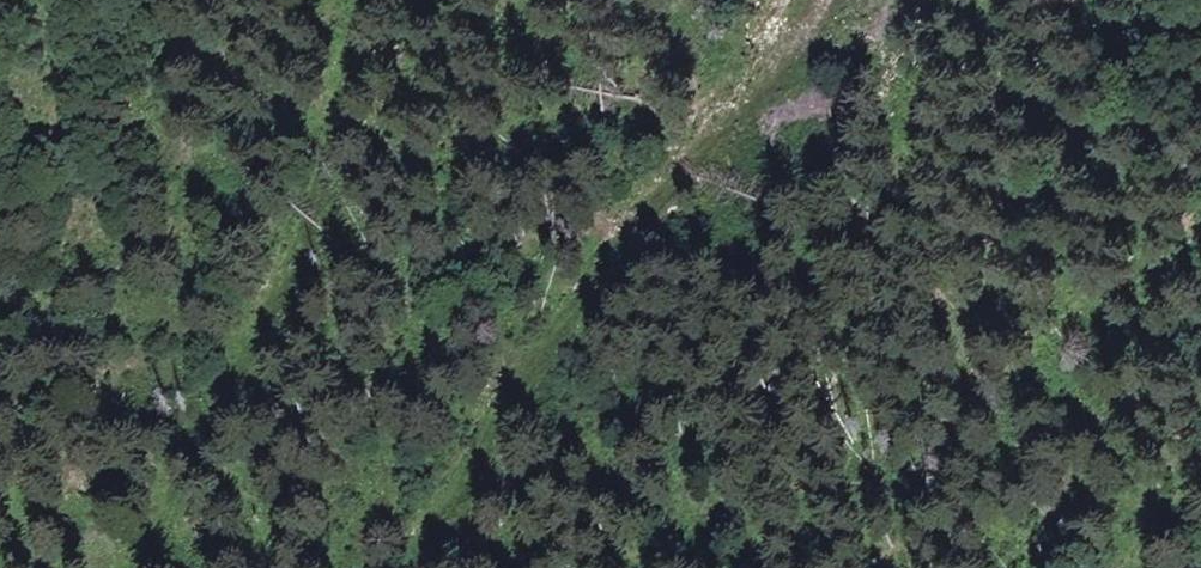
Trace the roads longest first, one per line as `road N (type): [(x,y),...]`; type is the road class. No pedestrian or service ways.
road 1 (track): [(847,0),(416,567)]
road 2 (track): [(167,567),(218,433),(318,245),(377,0)]

